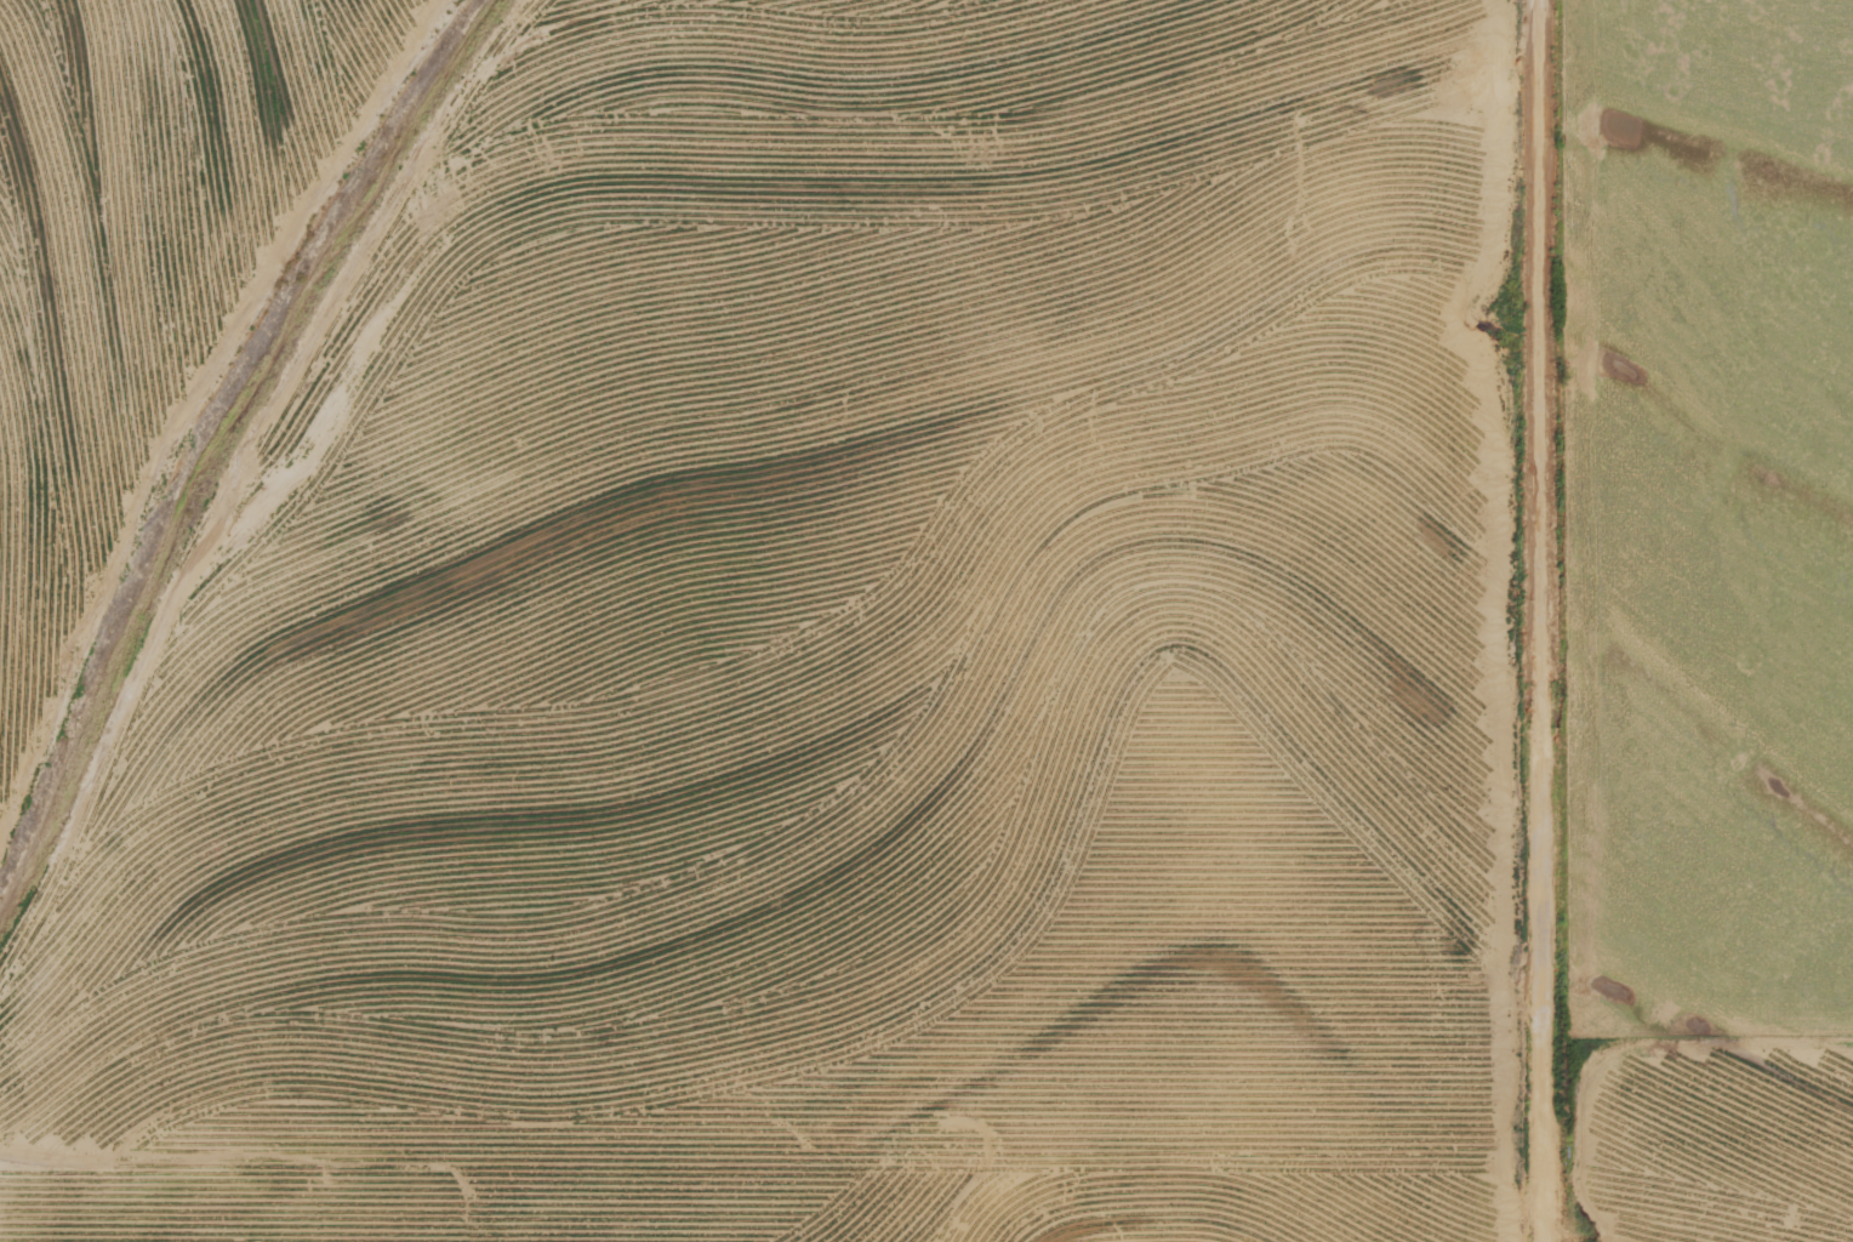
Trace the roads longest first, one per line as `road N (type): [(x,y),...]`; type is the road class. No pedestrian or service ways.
road 1 (residential): [(1548,1241),(1544,0)]

